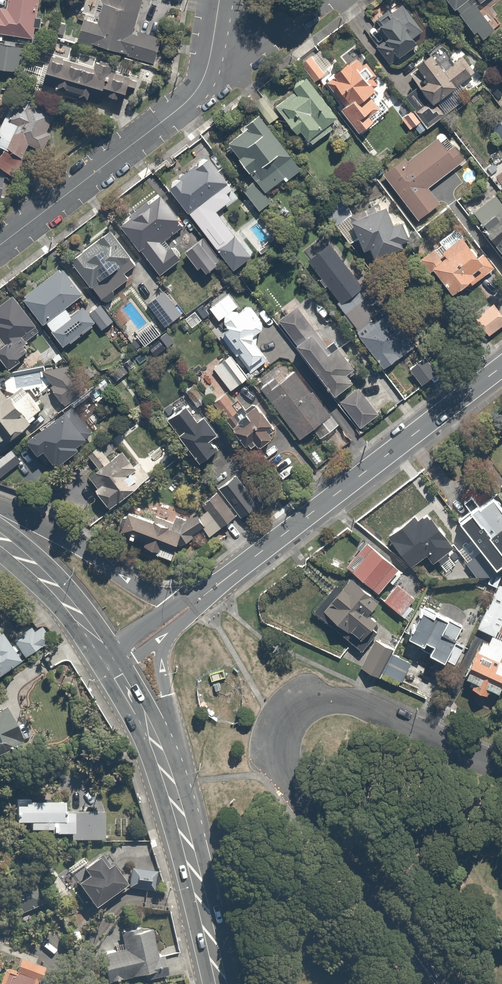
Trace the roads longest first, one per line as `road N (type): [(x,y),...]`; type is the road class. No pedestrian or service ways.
road 1 (residential): [(181,612),(501,366)]
road 2 (residential): [(277,718),(268,743),(274,773),(435,983)]
road 3 (residential): [(207,73),(184,105),(0,245)]
road 4 (residential): [(277,718),(299,697),(325,698),(501,771)]
road 5 (secondary): [(220,983),(162,760)]
road 6 (residential): [(0,507),(181,612)]
road 7 (secondary): [(112,665),(62,595),(0,539)]
road 8 (secondary): [(178,614),(163,643),(169,725),(162,760)]
road 9 (residential): [(311,0),(207,73)]

